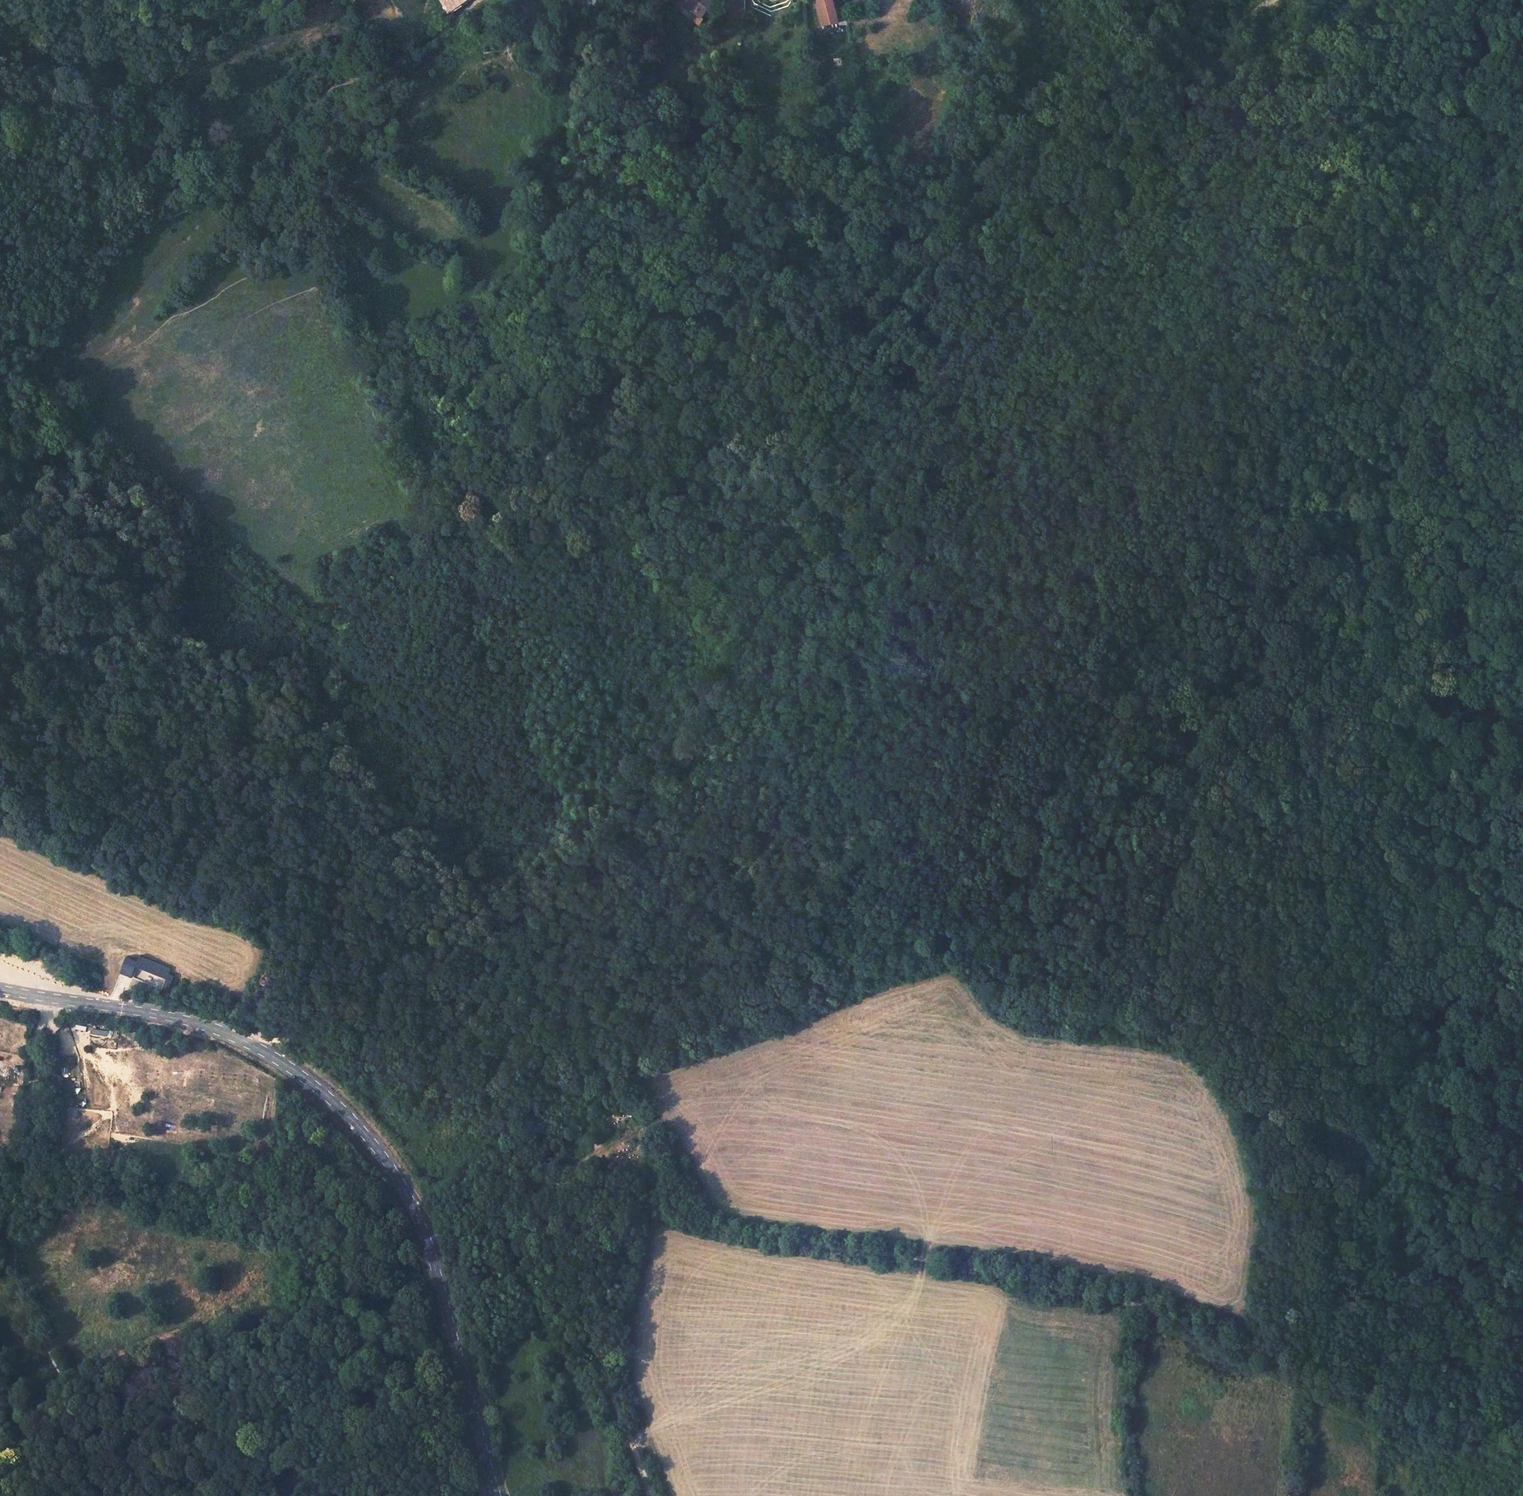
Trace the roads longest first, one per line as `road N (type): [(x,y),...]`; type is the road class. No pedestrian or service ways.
road 1 (tertiary): [(0,989),(212,1027),(318,1086),(374,1144),(412,1208),(497,1495)]
road 2 (track): [(652,1495),(539,1192),(661,1119)]
road 3 (track): [(217,206),(293,176),(327,145),(362,83),(486,0)]
road 4 (track): [(8,1218),(34,1166),(37,1047),(51,999),(0,957)]
road 5 (track): [(137,1462),(77,1402),(18,1292),(8,1218)]

